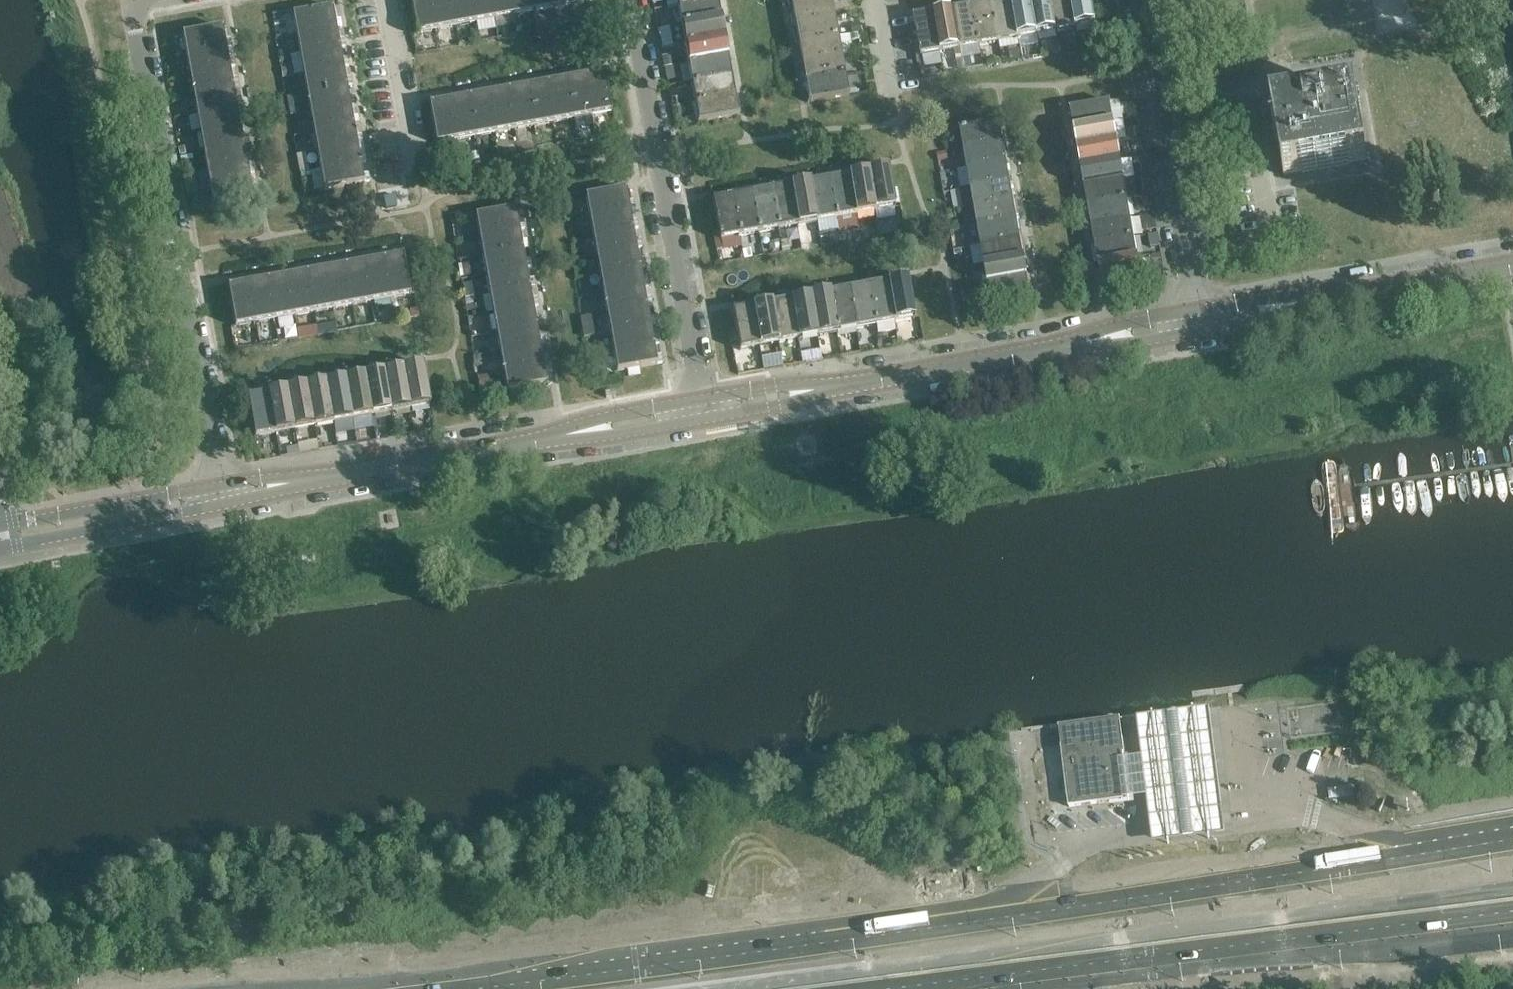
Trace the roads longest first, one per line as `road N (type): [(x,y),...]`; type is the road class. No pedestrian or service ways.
road 1 (primary): [(847,988),(1512,904)]
road 2 (primary): [(986,913),(368,988)]
road 3 (residential): [(221,494),(132,4),(137,0)]
road 4 (tertiary): [(705,409),(1194,321)]
road 5 (tertiary): [(221,494),(705,409)]
road 6 (primary): [(1430,853),(986,913)]
road 7 (residential): [(705,409),(631,0)]
road 8 (residential): [(1194,321),(1131,0)]
road 9 (tertiary): [(1194,321),(1512,265)]
road 10 (tertiary): [(0,536),(221,494)]
road 11 (residential): [(412,162),(380,0)]

